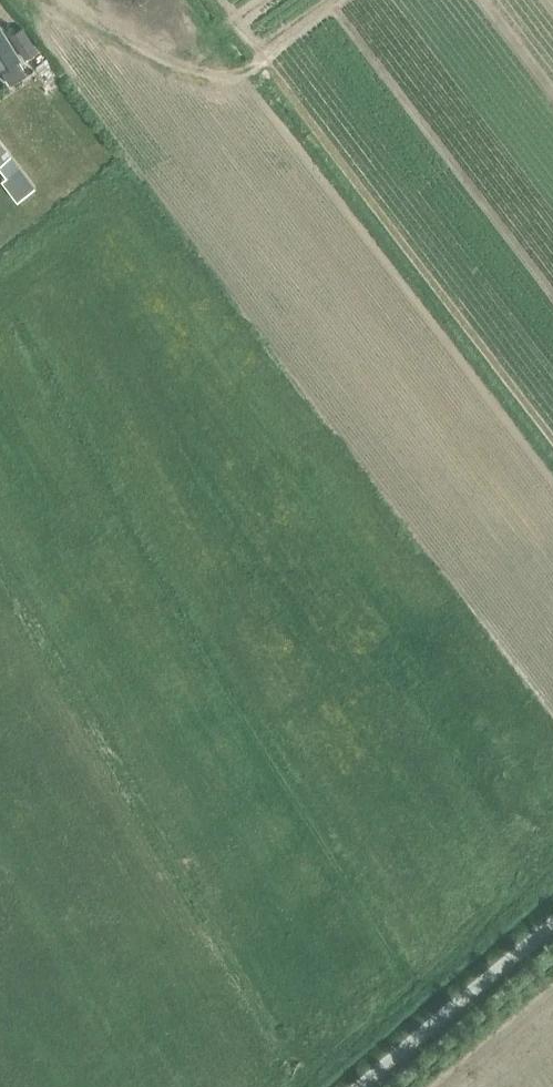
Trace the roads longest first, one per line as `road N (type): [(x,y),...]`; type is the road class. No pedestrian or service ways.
road 1 (unclassified): [(362,1086),(552,925)]

